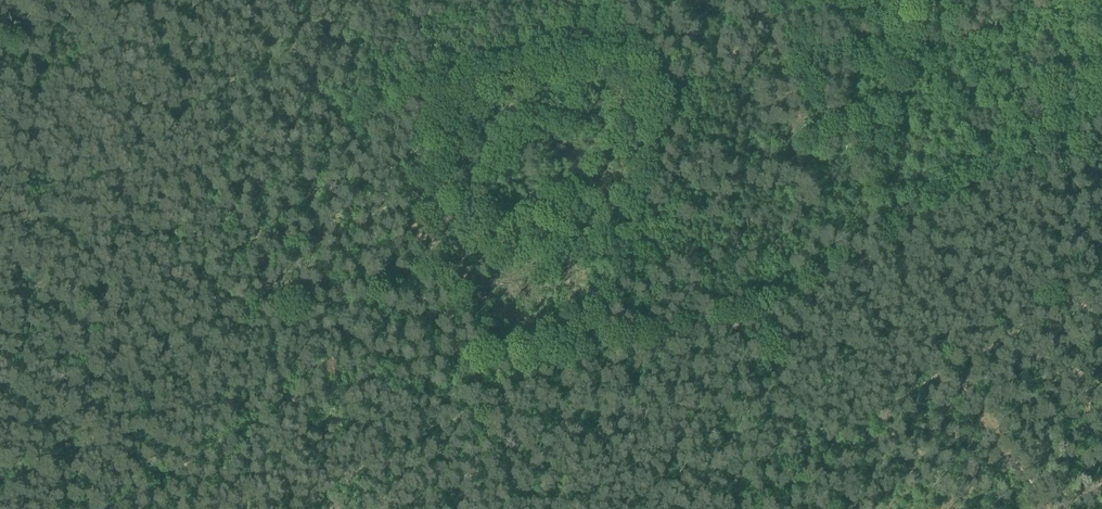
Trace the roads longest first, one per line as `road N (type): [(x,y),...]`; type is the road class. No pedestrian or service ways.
road 1 (track): [(588,345),(760,310),(804,291),(1101,115)]
road 2 (track): [(97,508),(285,404),(588,345)]
road 3 (track): [(615,0),(668,98),(668,134),(588,345)]
road 4 (track): [(461,366),(511,508)]

